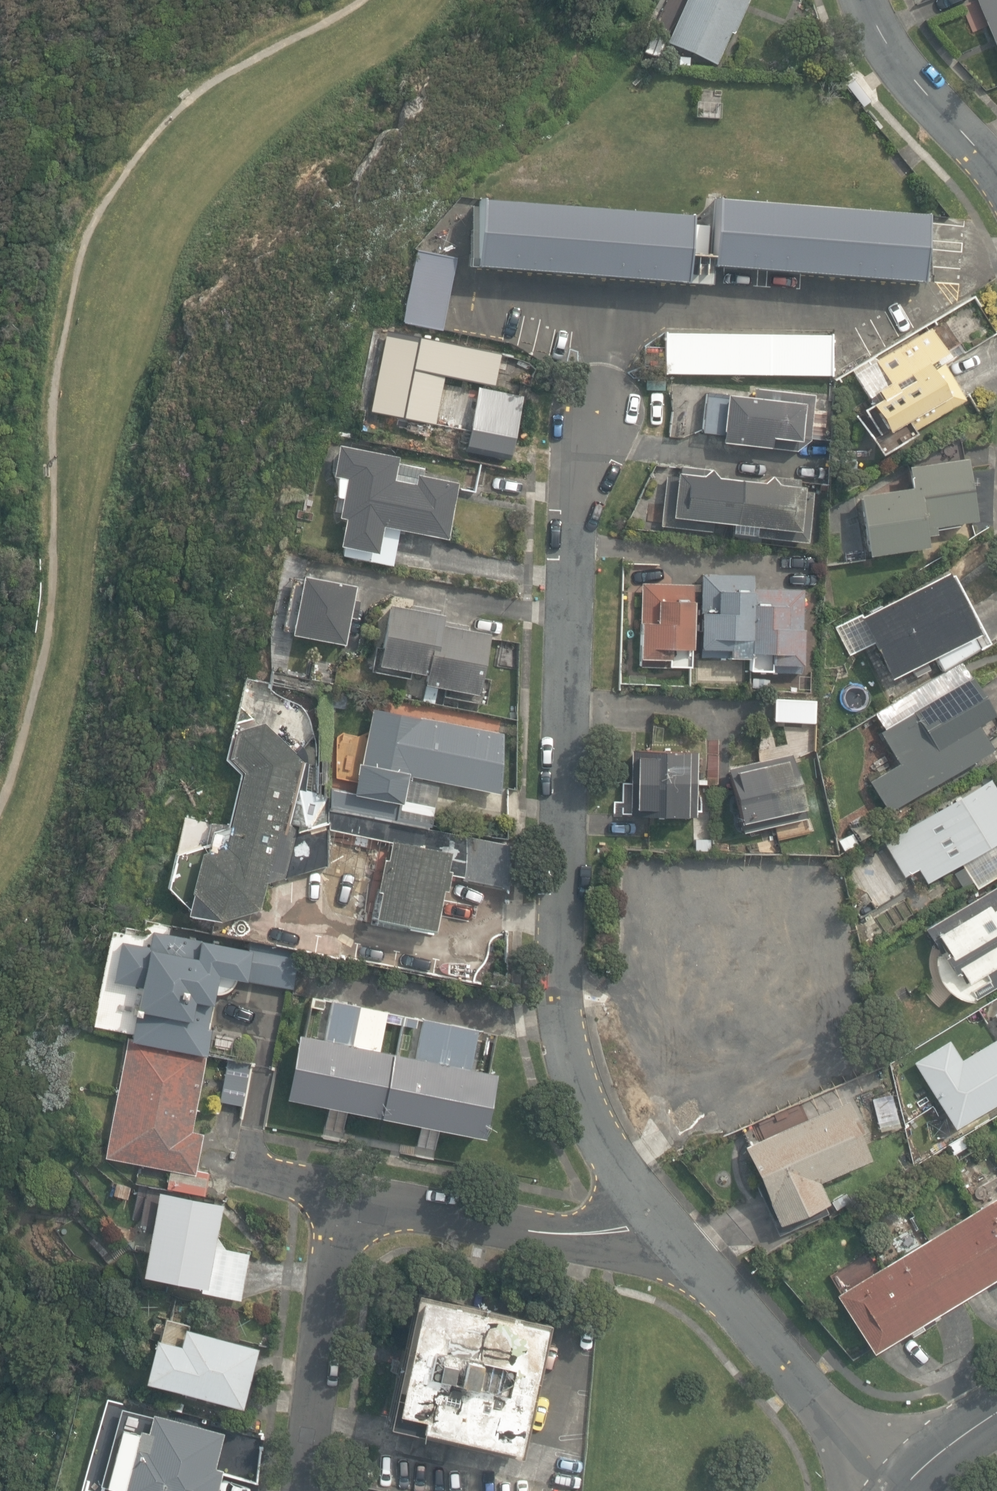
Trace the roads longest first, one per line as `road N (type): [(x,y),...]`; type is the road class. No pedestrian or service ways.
road 1 (unclassified): [(648,1213),(577,1073),(562,1017),(563,753),(576,486),(595,412)]
road 2 (unclassified): [(908,1482),(829,1409),(648,1213)]
road 3 (residential): [(341,1197),(533,1232),(618,1226),(648,1213)]
road 4 (residential): [(301,1490),(341,1197)]
road 5 (residential): [(996,174),(901,64),(864,0)]

